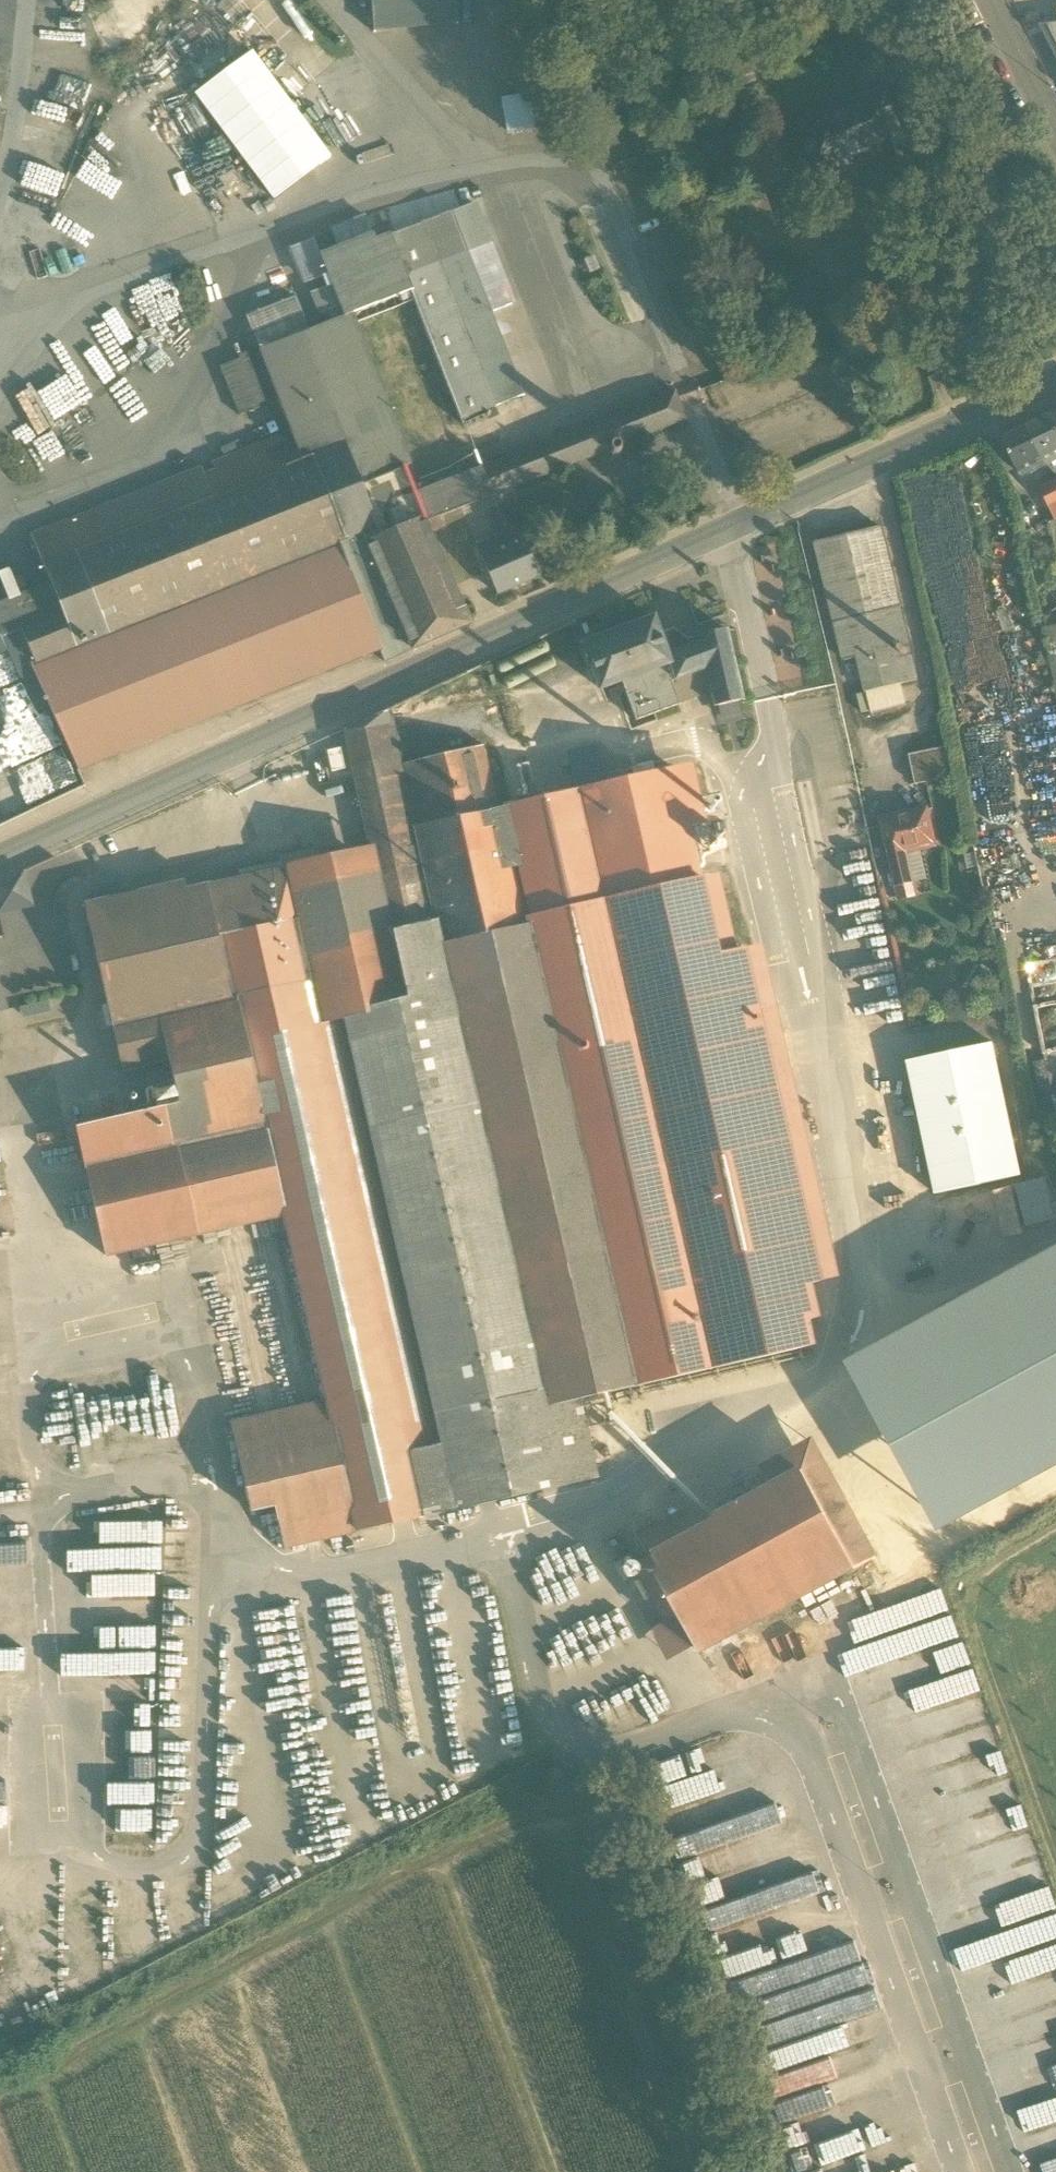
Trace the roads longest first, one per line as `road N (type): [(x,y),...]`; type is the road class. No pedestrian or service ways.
road 1 (residential): [(0,861),(1055,385)]
road 2 (track): [(0,2089),(531,1813)]
road 3 (track): [(1055,1888),(946,1590),(1055,1530)]
road 4 (residential): [(1055,125),(993,0)]

